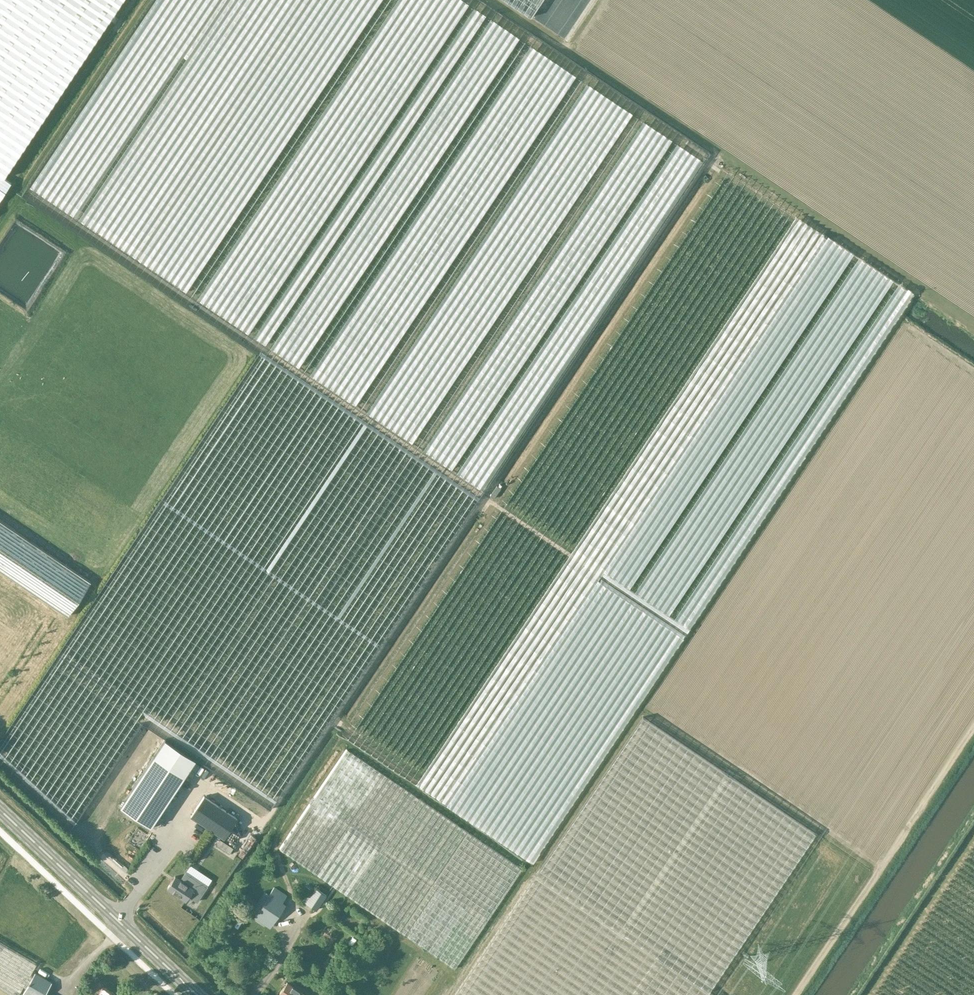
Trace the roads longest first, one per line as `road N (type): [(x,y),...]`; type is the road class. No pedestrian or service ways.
road 1 (secondary): [(197,994),(0,810)]

